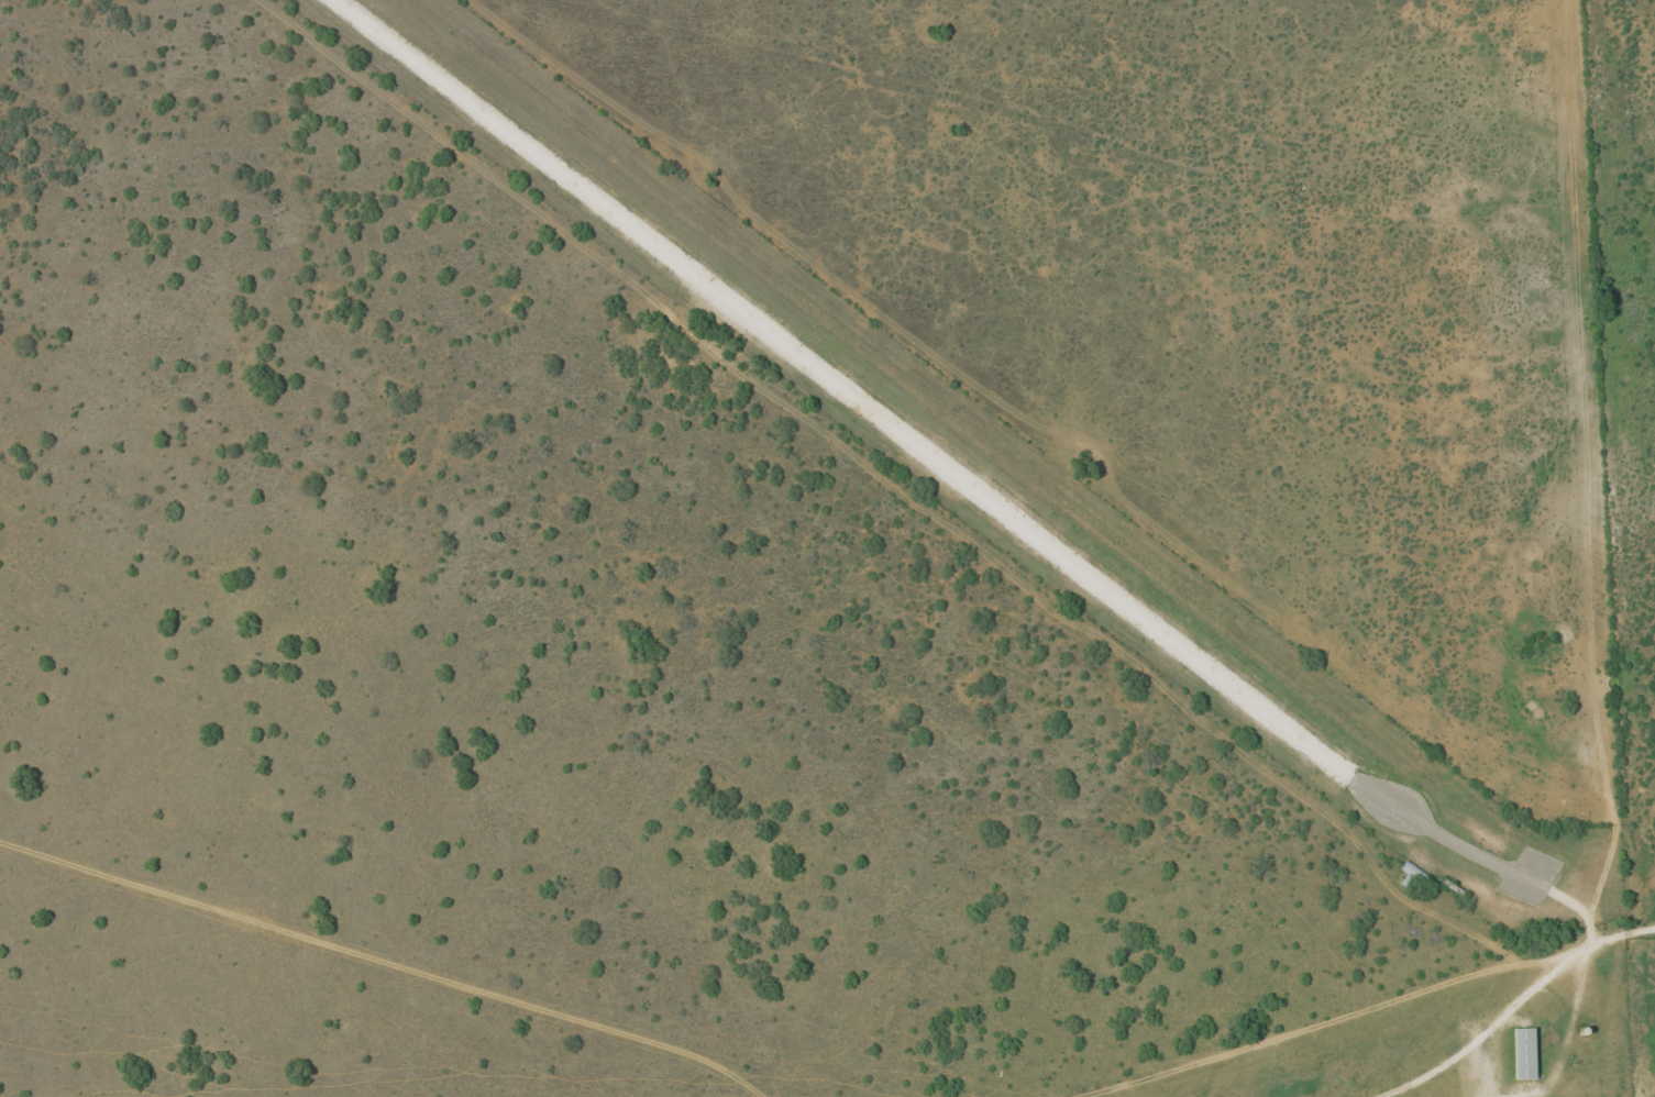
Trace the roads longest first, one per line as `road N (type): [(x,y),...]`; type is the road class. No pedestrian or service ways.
road 1 (residential): [(750,1096),(0,862)]
road 2 (residential): [(1064,1096),(1654,936)]

